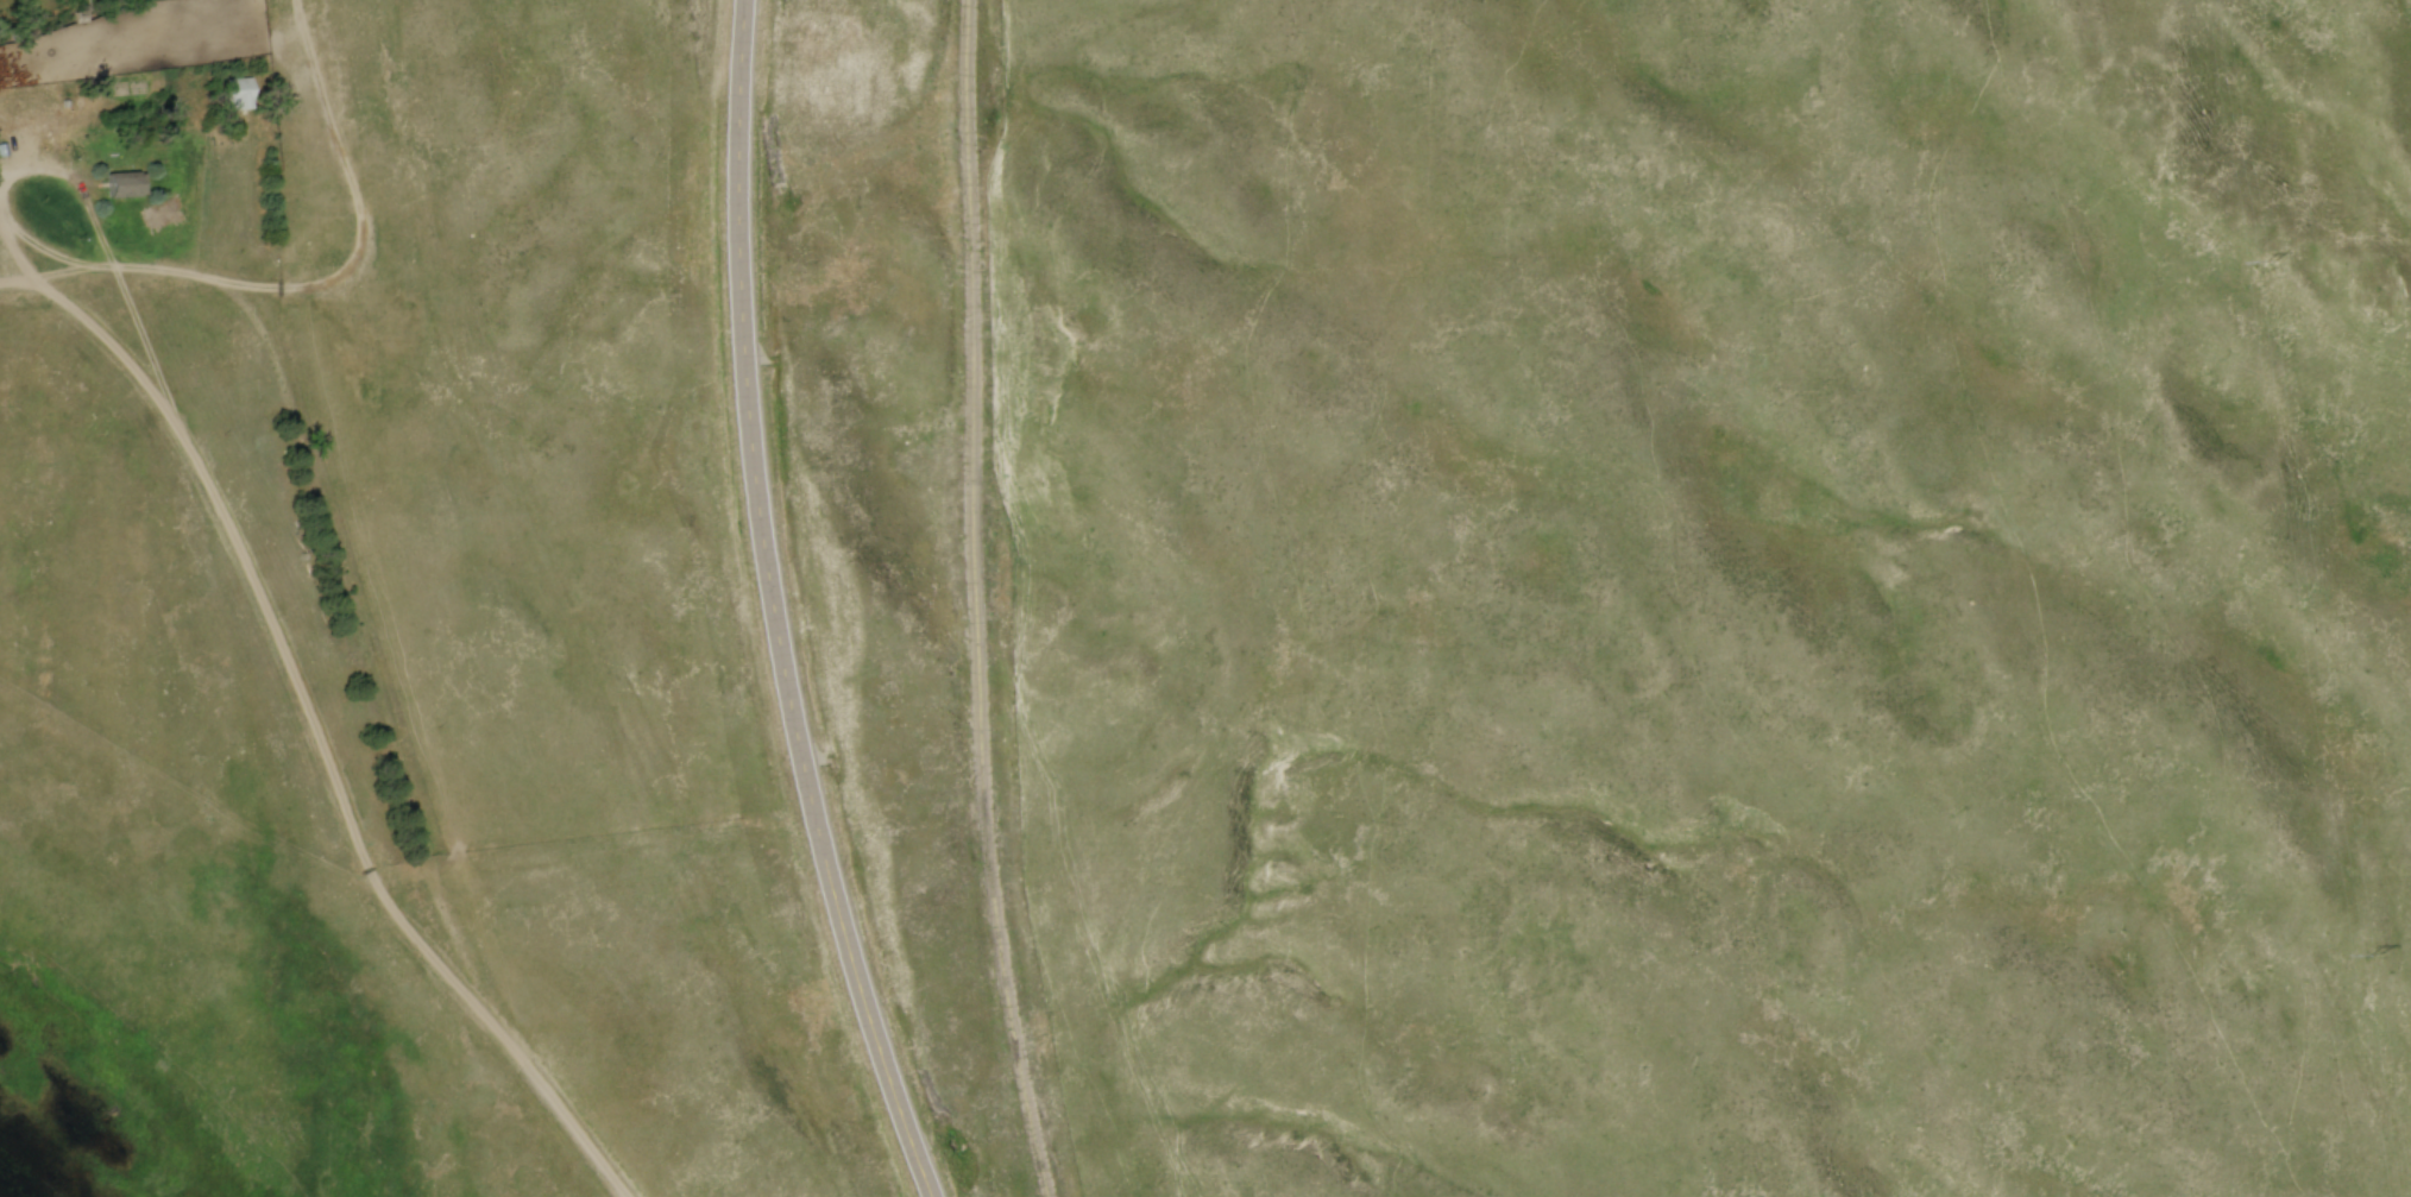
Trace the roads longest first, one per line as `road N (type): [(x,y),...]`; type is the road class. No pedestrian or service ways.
road 1 (secondary): [(935,1196),(826,856),(786,662),(761,498),(748,310),(742,202),(749,0)]

